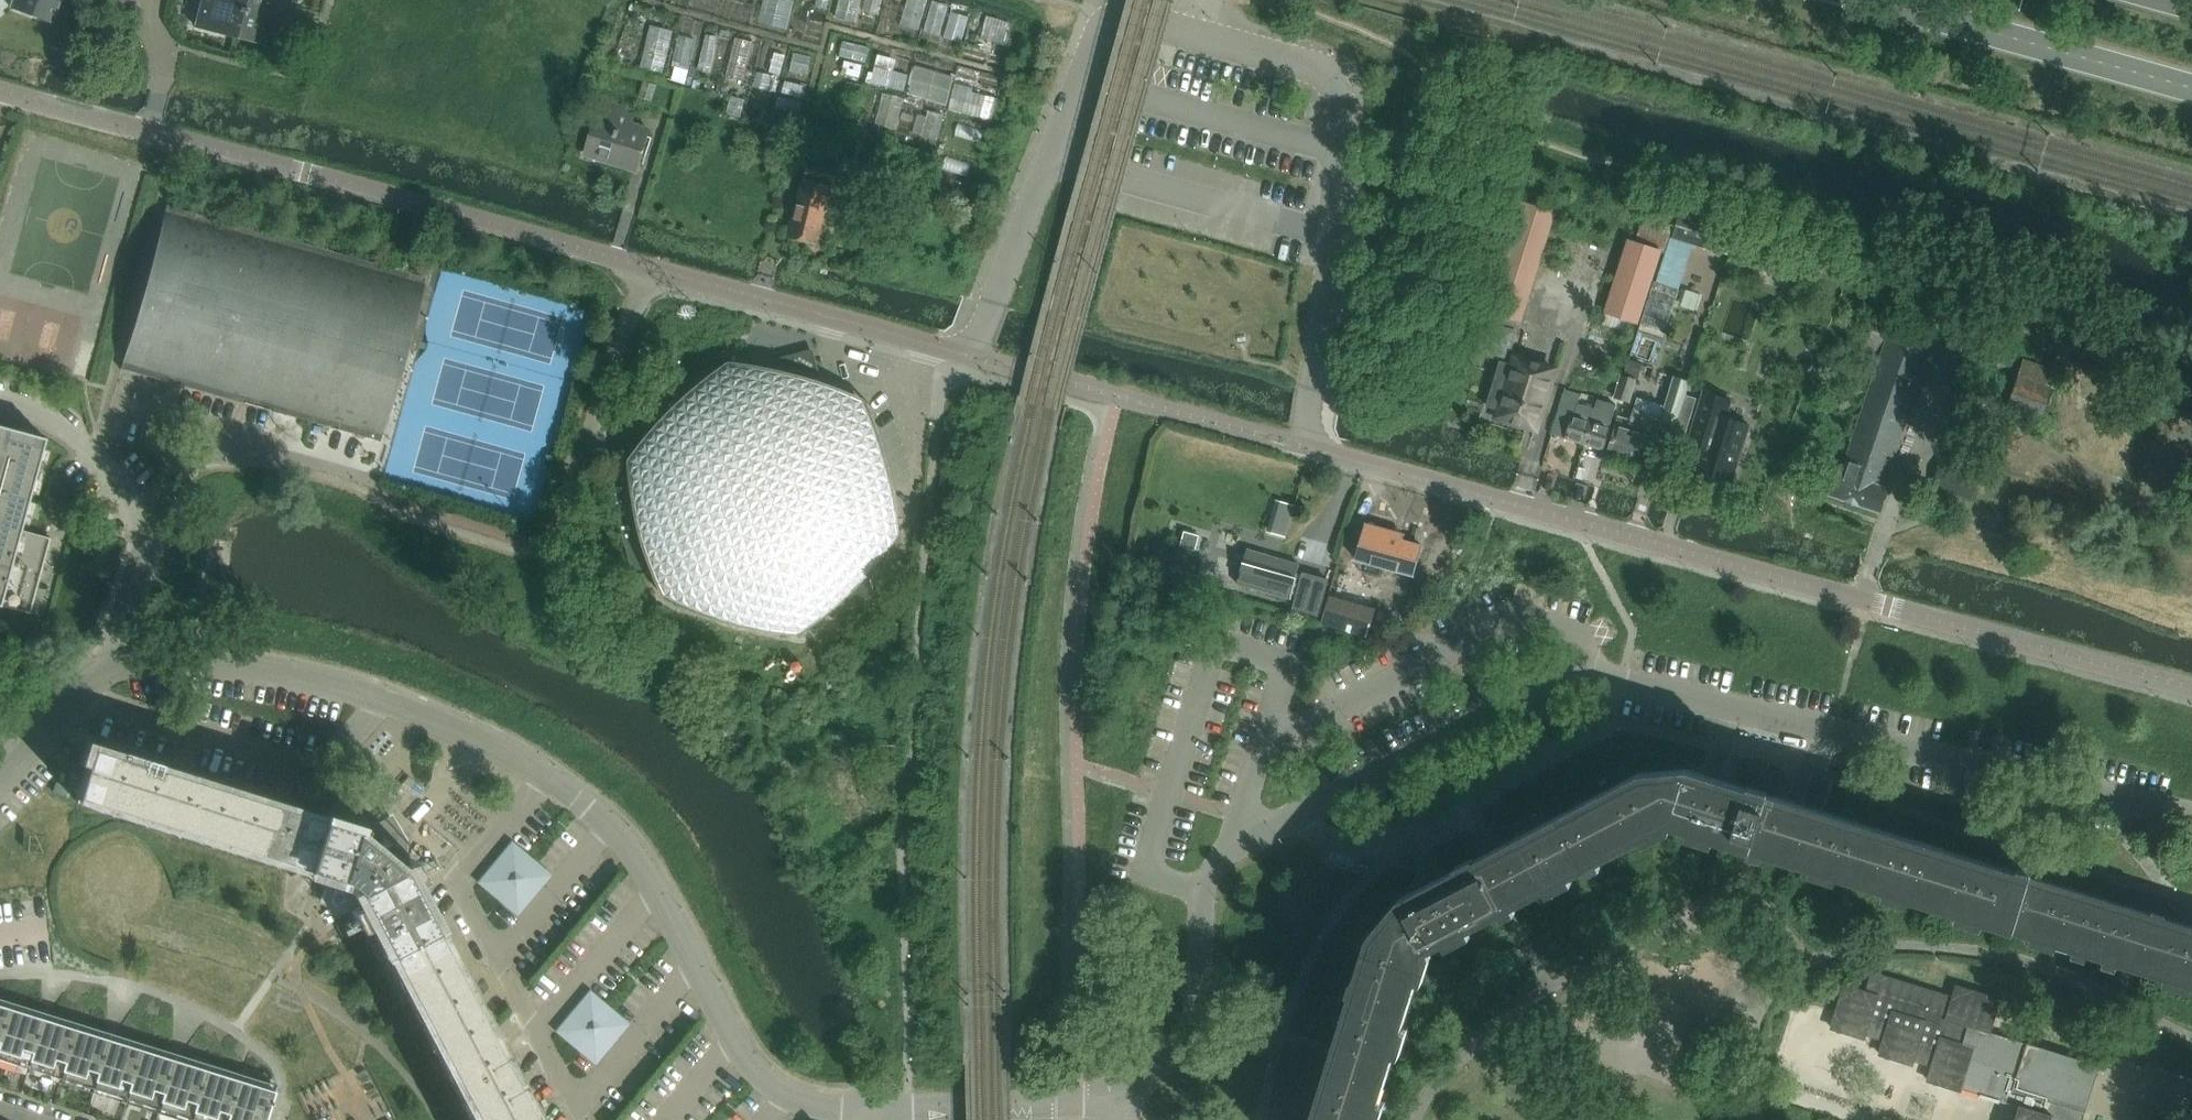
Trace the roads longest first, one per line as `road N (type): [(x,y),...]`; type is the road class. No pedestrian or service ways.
road 1 (residential): [(1131,1087),(1194,1037),(1201,1014),(1202,893),(1221,860),(1572,670),(2191,814)]
road 2 (residential): [(115,668),(188,661),(334,687),(548,778),(628,857),(739,1047),(782,1097),(805,1106),(873,1113),(1077,1104),(1131,1087)]
road 3 (unclassified): [(969,357),(0,91)]
road 4 (unclassified): [(2191,689),(1303,444),(1314,379)]
road 5 (unclassified): [(969,357),(1109,11),(1123,4),(1359,77),(1314,379)]
road 6 (residential): [(115,668),(167,497),(197,461),(278,459),(375,491)]
road 7 (secondary): [(1882,0),(2191,87)]
road 8 (residential): [(0,784),(115,668)]

